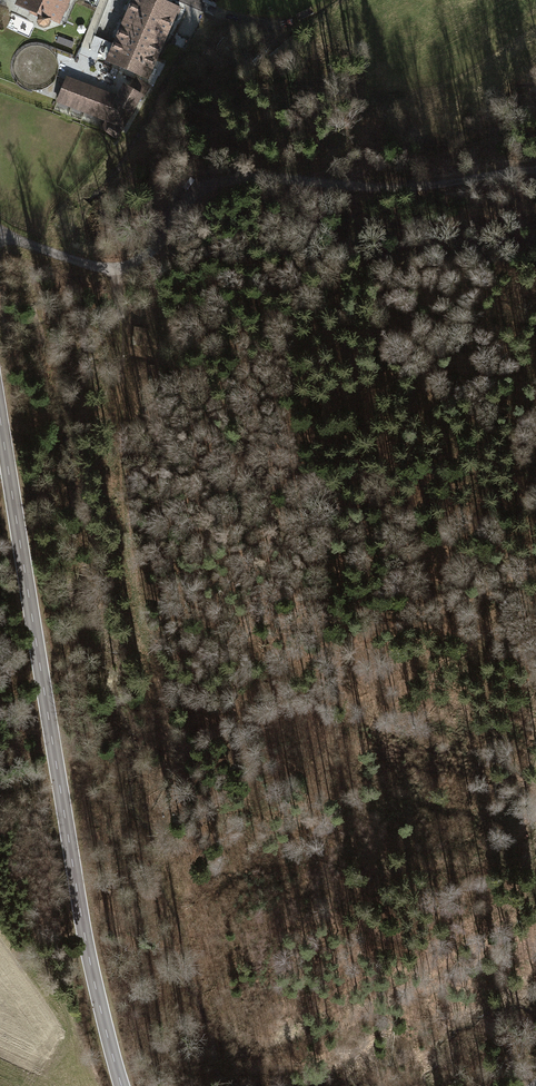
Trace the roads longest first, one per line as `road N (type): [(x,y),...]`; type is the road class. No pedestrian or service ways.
road 1 (tertiary): [(0,402),(41,617),(68,846),(123,1085)]
road 2 (track): [(119,276),(129,513),(166,747)]
road 3 (track): [(119,276),(168,230),(182,200),(207,186),(250,177),(402,190),(535,165)]
road 4 (track): [(0,238),(119,276)]
road 5 (track): [(208,8),(274,20),(328,0)]

